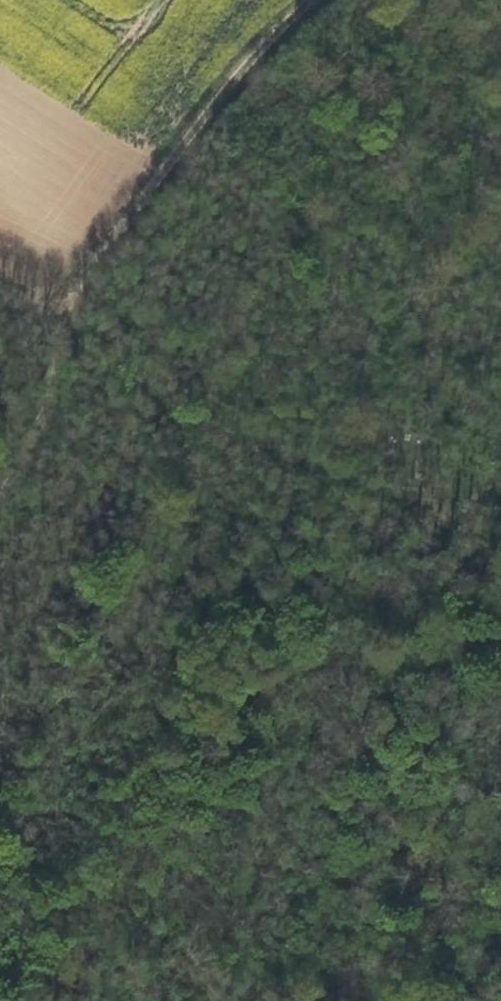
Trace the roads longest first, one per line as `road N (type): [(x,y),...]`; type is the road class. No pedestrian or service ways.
road 1 (track): [(317,0),(250,58),(64,304),(61,319),(0,290)]

